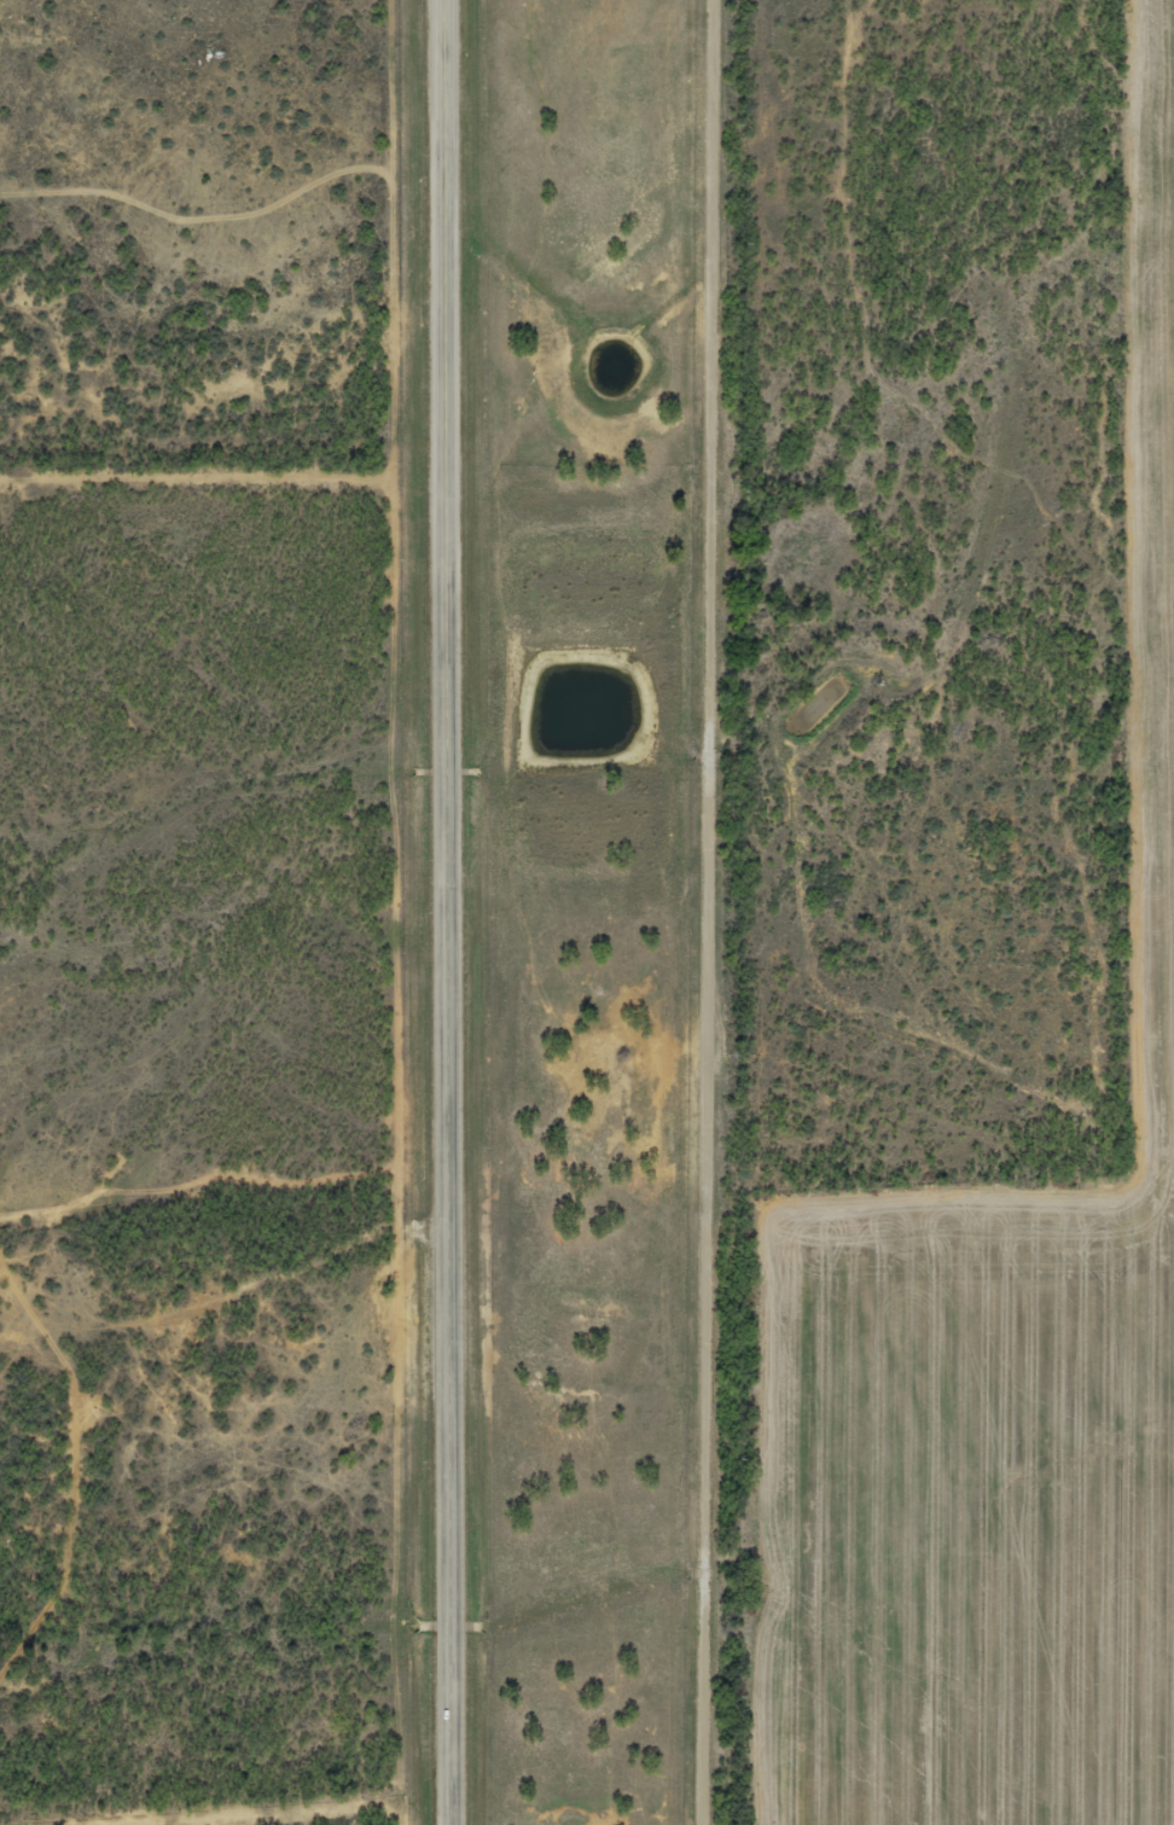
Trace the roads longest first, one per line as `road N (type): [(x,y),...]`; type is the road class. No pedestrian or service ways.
road 1 (residential): [(735,1824),(731,0)]
road 2 (trunk): [(451,1824),(448,0)]
road 3 (residential): [(447,1234),(204,1313),(37,1354),(0,1355)]

